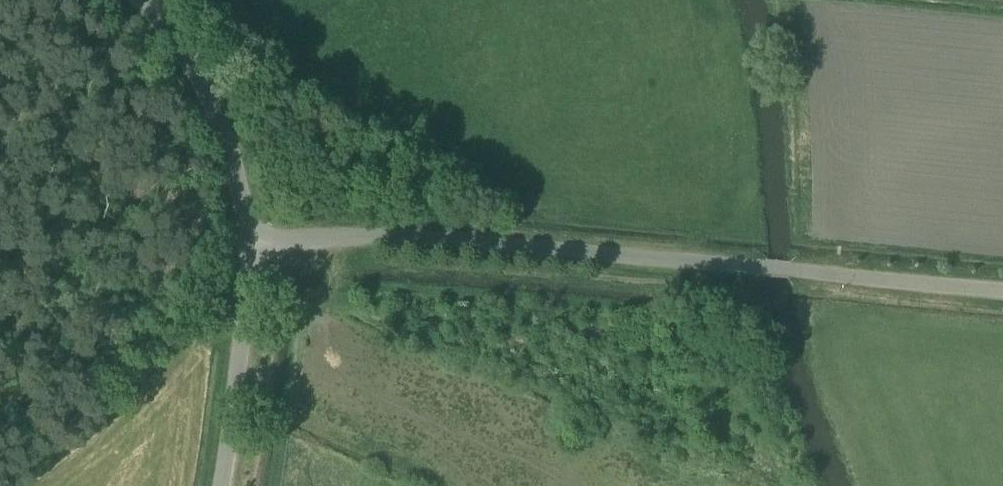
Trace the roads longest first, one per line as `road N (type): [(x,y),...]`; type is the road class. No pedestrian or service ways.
road 1 (residential): [(757,268),(390,238),(245,245)]
road 2 (residential): [(245,245),(214,112),(134,0)]
road 3 (unclassified): [(1002,292),(757,268)]
road 4 (unclassified): [(221,485),(245,245)]

